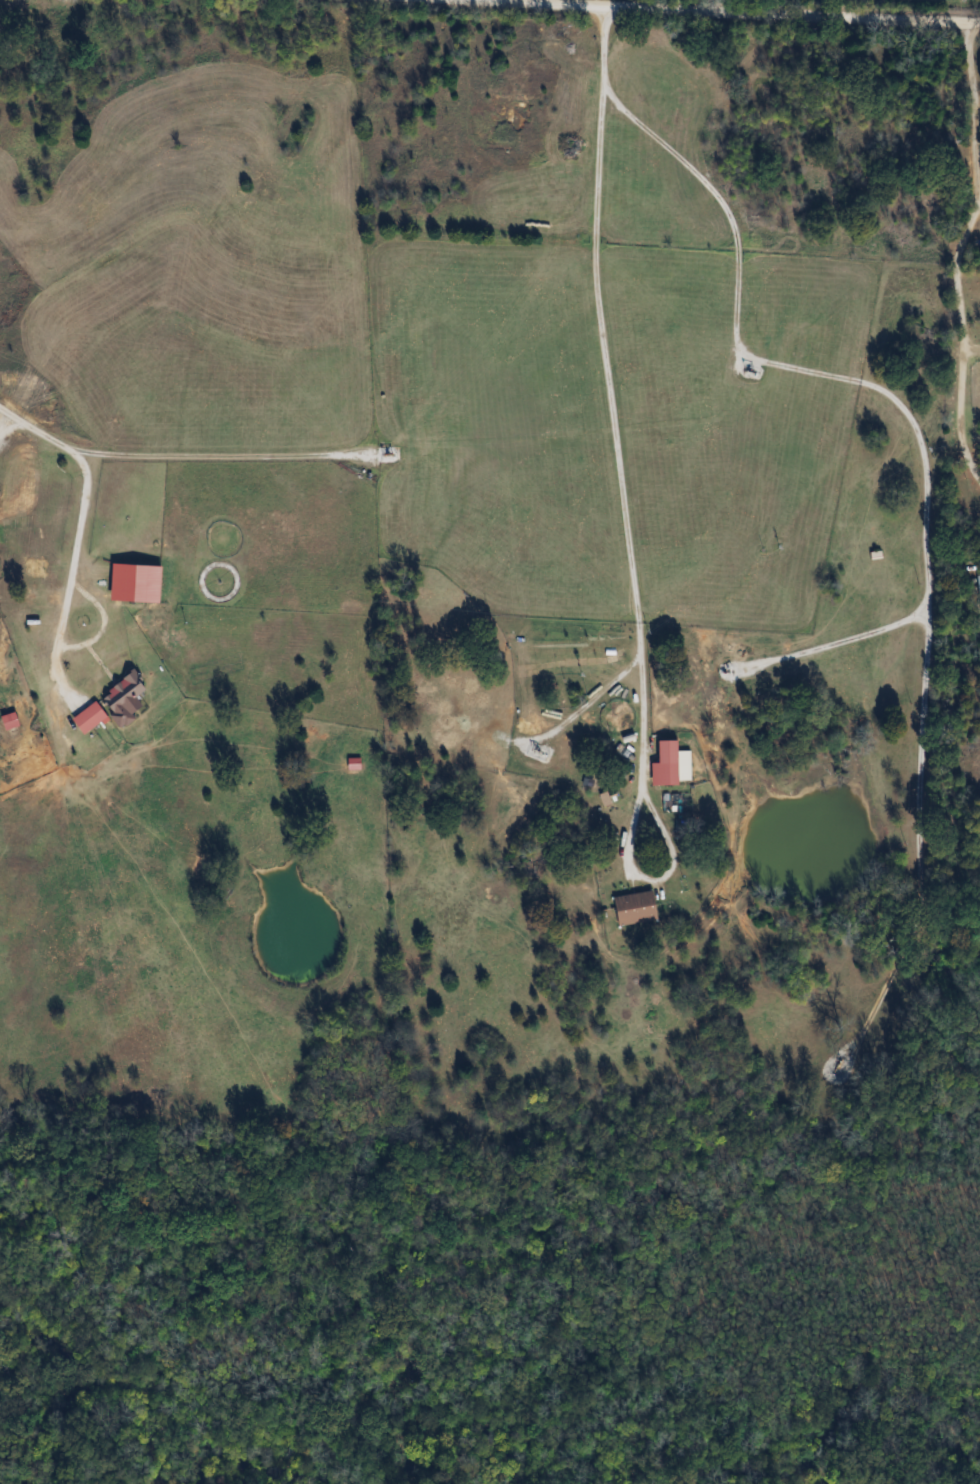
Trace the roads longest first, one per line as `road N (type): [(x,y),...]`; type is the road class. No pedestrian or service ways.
road 1 (residential): [(508,0),(979,23)]

